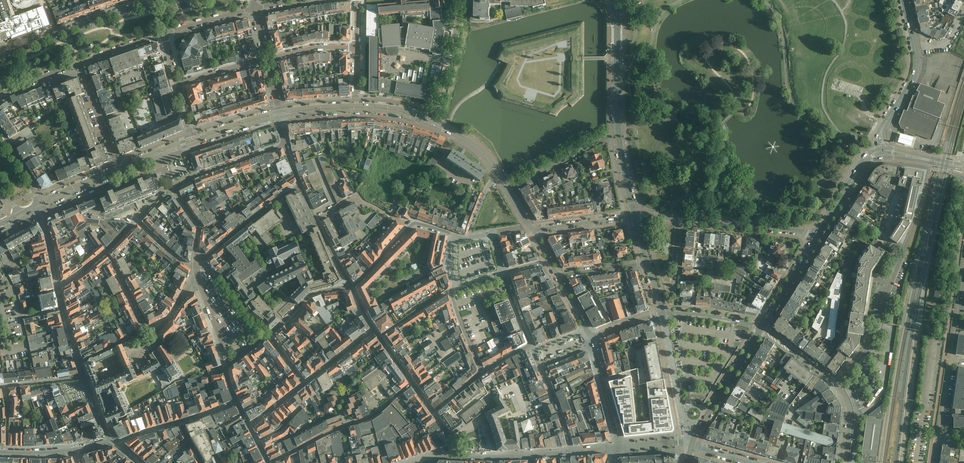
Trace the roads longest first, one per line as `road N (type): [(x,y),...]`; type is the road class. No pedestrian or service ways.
road 1 (tertiary): [(634,216),(618,126),(617,0)]
road 2 (unclassified): [(153,0),(0,56)]
road 3 (tertiary): [(432,121),(375,106),(278,112)]
road 4 (tertiary): [(280,117),(375,111),(430,126)]
road 5 (residential): [(374,330),(305,384),(268,336)]
road 6 (residential): [(880,327),(925,194)]
road 7 (unclassified): [(678,219),(816,238)]
road 8 (tertiary): [(762,327),(692,445)]
road 9 (residential): [(40,218),(163,165)]
road 10 (residential): [(300,185),(195,264)]
road 11 (residential): [(433,117),(406,104),(357,100),(357,48)]
road 12 (tertiary): [(159,156),(280,117)]
road 13 (residential): [(268,336),(226,358),(199,283)]
road 14 (tertiary): [(43,207),(159,156)]
road 15 (residential): [(433,117),(463,0)]

